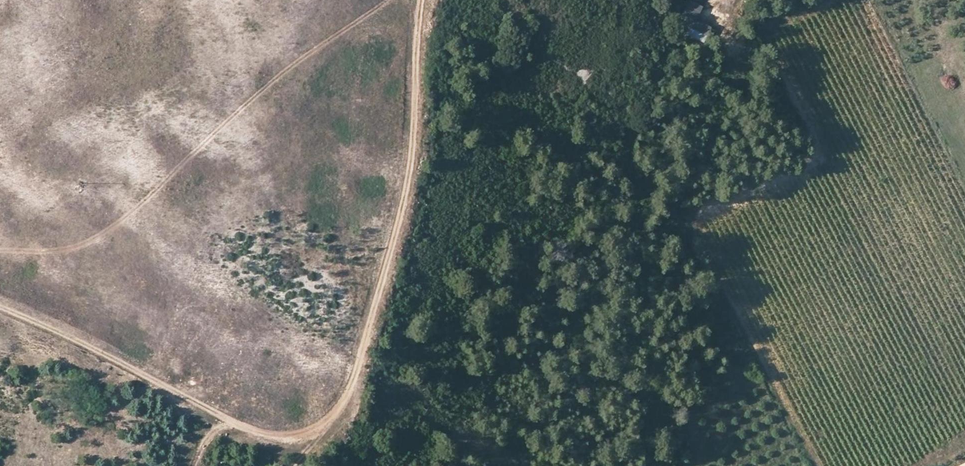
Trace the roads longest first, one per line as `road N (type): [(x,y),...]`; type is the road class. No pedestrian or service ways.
road 1 (track): [(423,0),(407,182),(356,371),(327,420),(290,435),(259,433),(0,307)]

